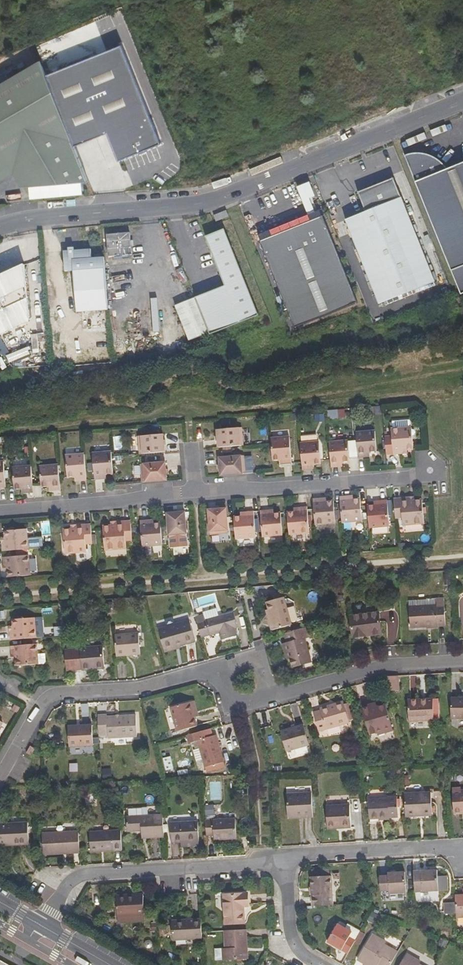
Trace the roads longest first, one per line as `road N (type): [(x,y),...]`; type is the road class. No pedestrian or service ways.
road 1 (residential): [(279,855),(74,867),(37,928)]
road 2 (residential): [(0,759),(33,697),(46,691),(215,670)]
road 3 (residential): [(192,492),(438,476)]
road 4 (residential): [(271,696),(383,659),(462,655)]
road 5 (residential): [(0,509),(192,492)]
road 6 (residential): [(462,857),(433,846),(279,855)]
road 7 (residential): [(279,855),(286,931),(323,964)]

